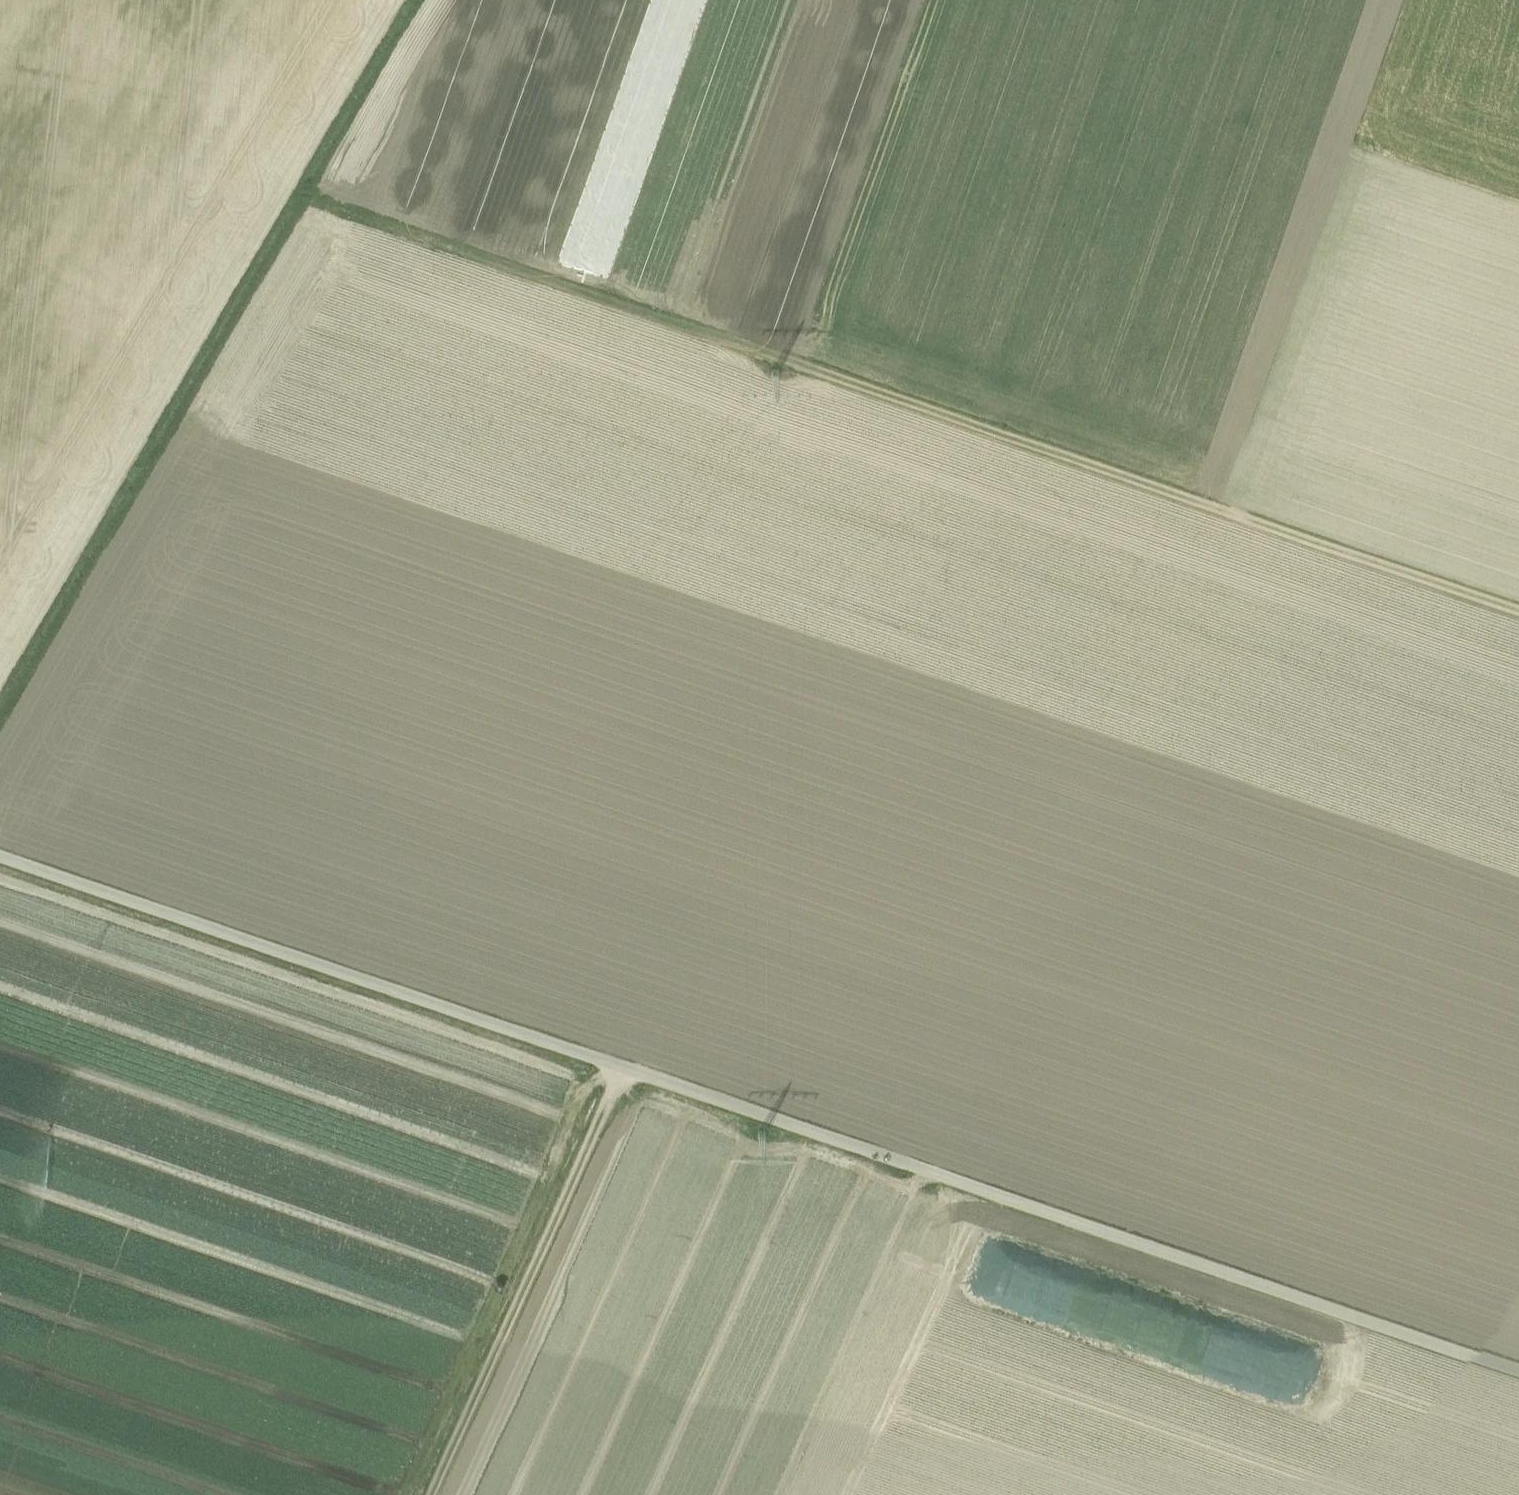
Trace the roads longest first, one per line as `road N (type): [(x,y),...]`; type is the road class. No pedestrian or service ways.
road 1 (unclassified): [(1518,1371),(0,856)]
road 2 (track): [(1518,611),(314,205)]
road 3 (track): [(621,1068),(429,1494)]

